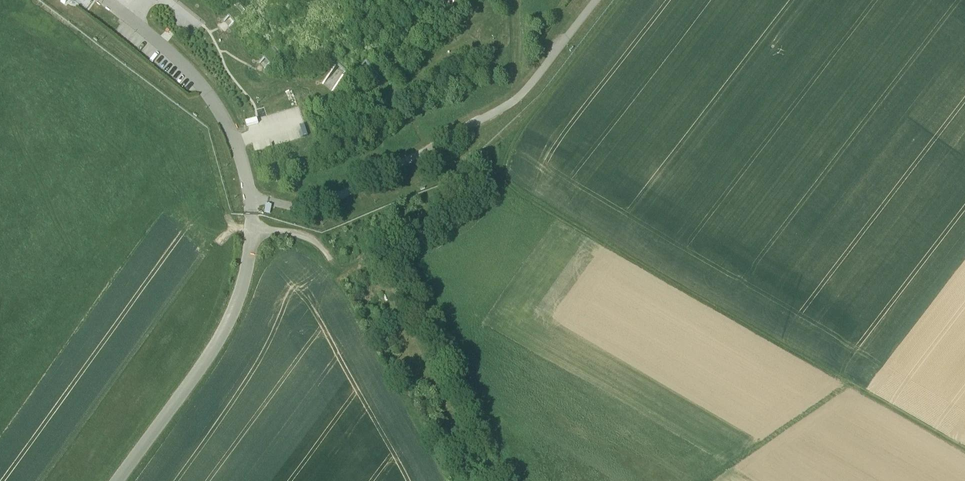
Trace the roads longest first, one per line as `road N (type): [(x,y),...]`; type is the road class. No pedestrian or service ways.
road 1 (track): [(712,480),(854,387),(503,178),(532,117),(620,0)]
road 2 (unclassified): [(255,216),(240,300),(222,338),(119,480)]
road 3 (track): [(854,387),(964,451)]
road 4 (track): [(332,259),(312,239),(234,228),(228,217)]

